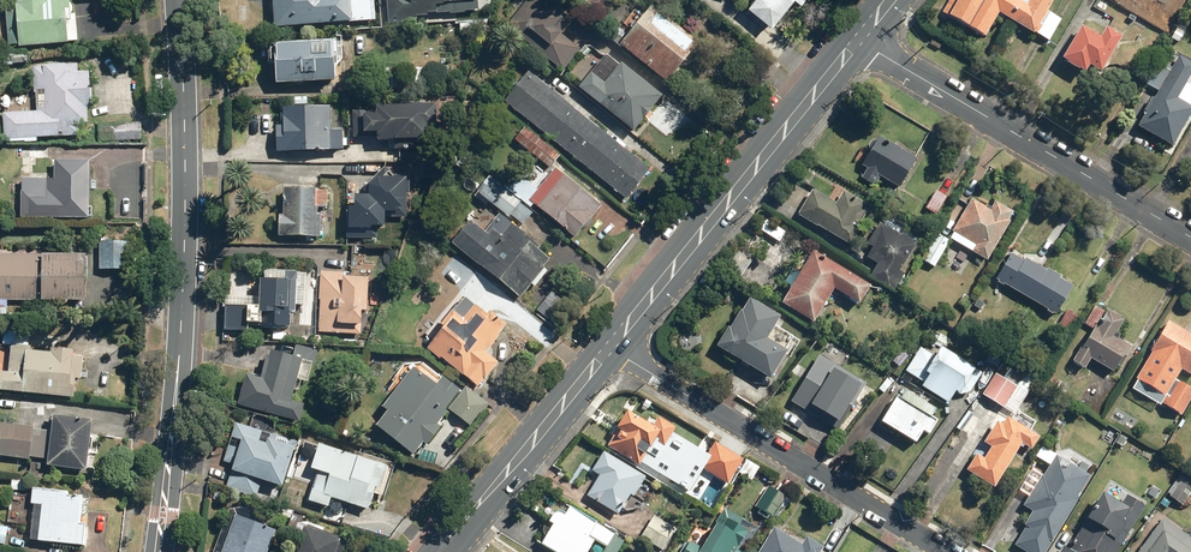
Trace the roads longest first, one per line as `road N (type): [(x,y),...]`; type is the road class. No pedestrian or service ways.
road 1 (tertiary): [(158,551),(181,389),(187,172),(180,0)]
road 2 (residential): [(608,348),(952,551)]
road 3 (secondary): [(608,348),(855,40)]
road 4 (residential): [(1190,238),(855,40)]
road 5 (secondary): [(441,551),(608,348)]

